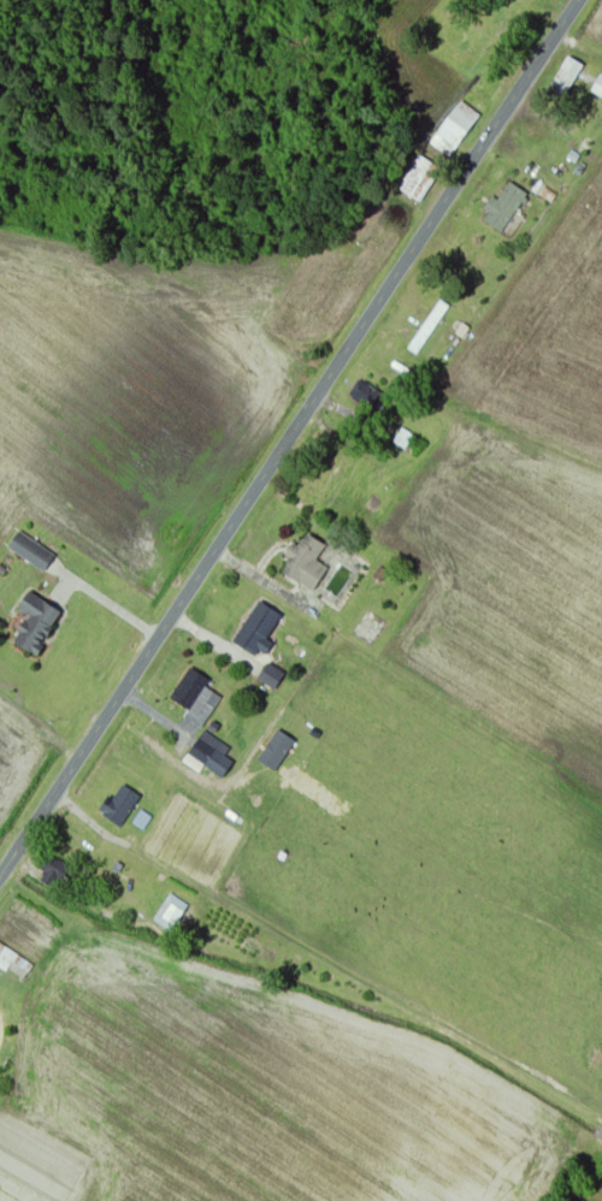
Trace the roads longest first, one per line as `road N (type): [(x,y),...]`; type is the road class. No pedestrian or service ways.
road 1 (residential): [(0,857),(571,0)]

